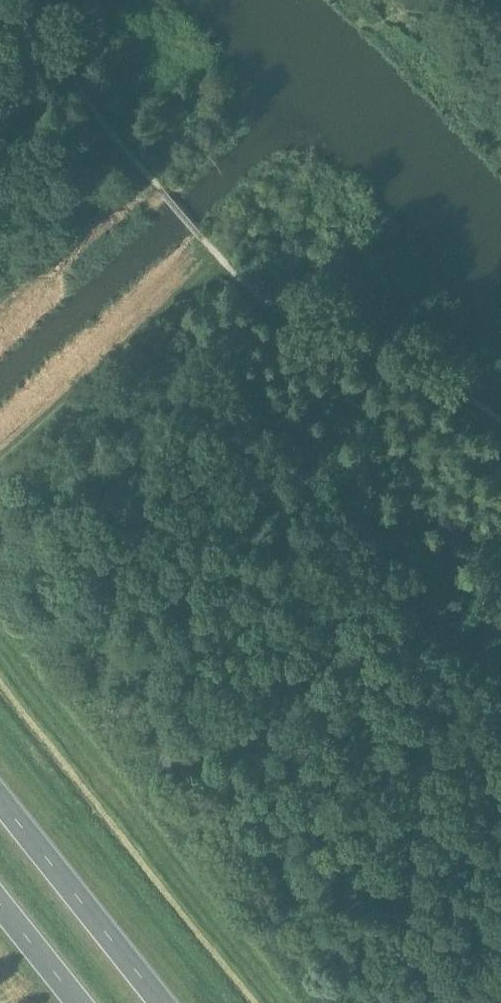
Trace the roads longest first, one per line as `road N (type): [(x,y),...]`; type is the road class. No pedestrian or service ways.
road 1 (trunk): [(161,1002),(0,800)]
road 2 (trunk): [(0,906),(77,1002)]

